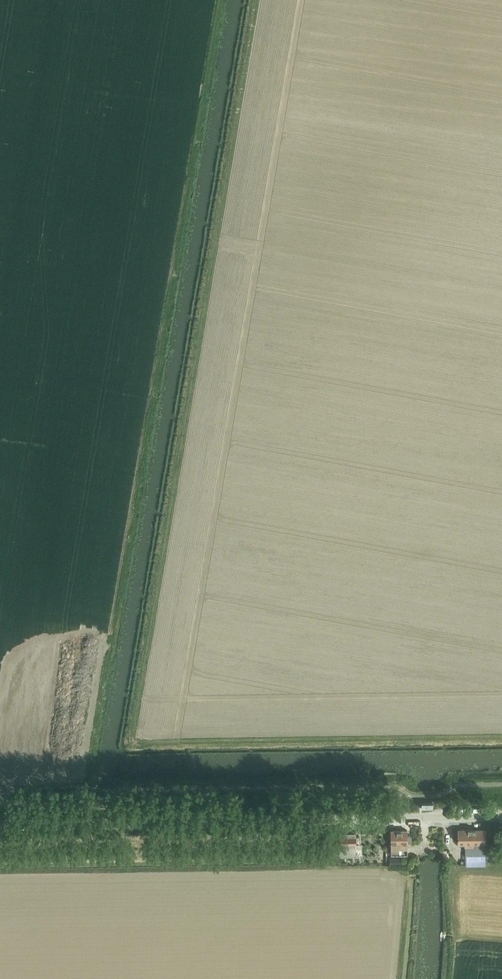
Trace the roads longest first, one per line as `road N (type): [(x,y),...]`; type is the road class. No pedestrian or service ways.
road 1 (tertiary): [(0,826),(501,821)]

